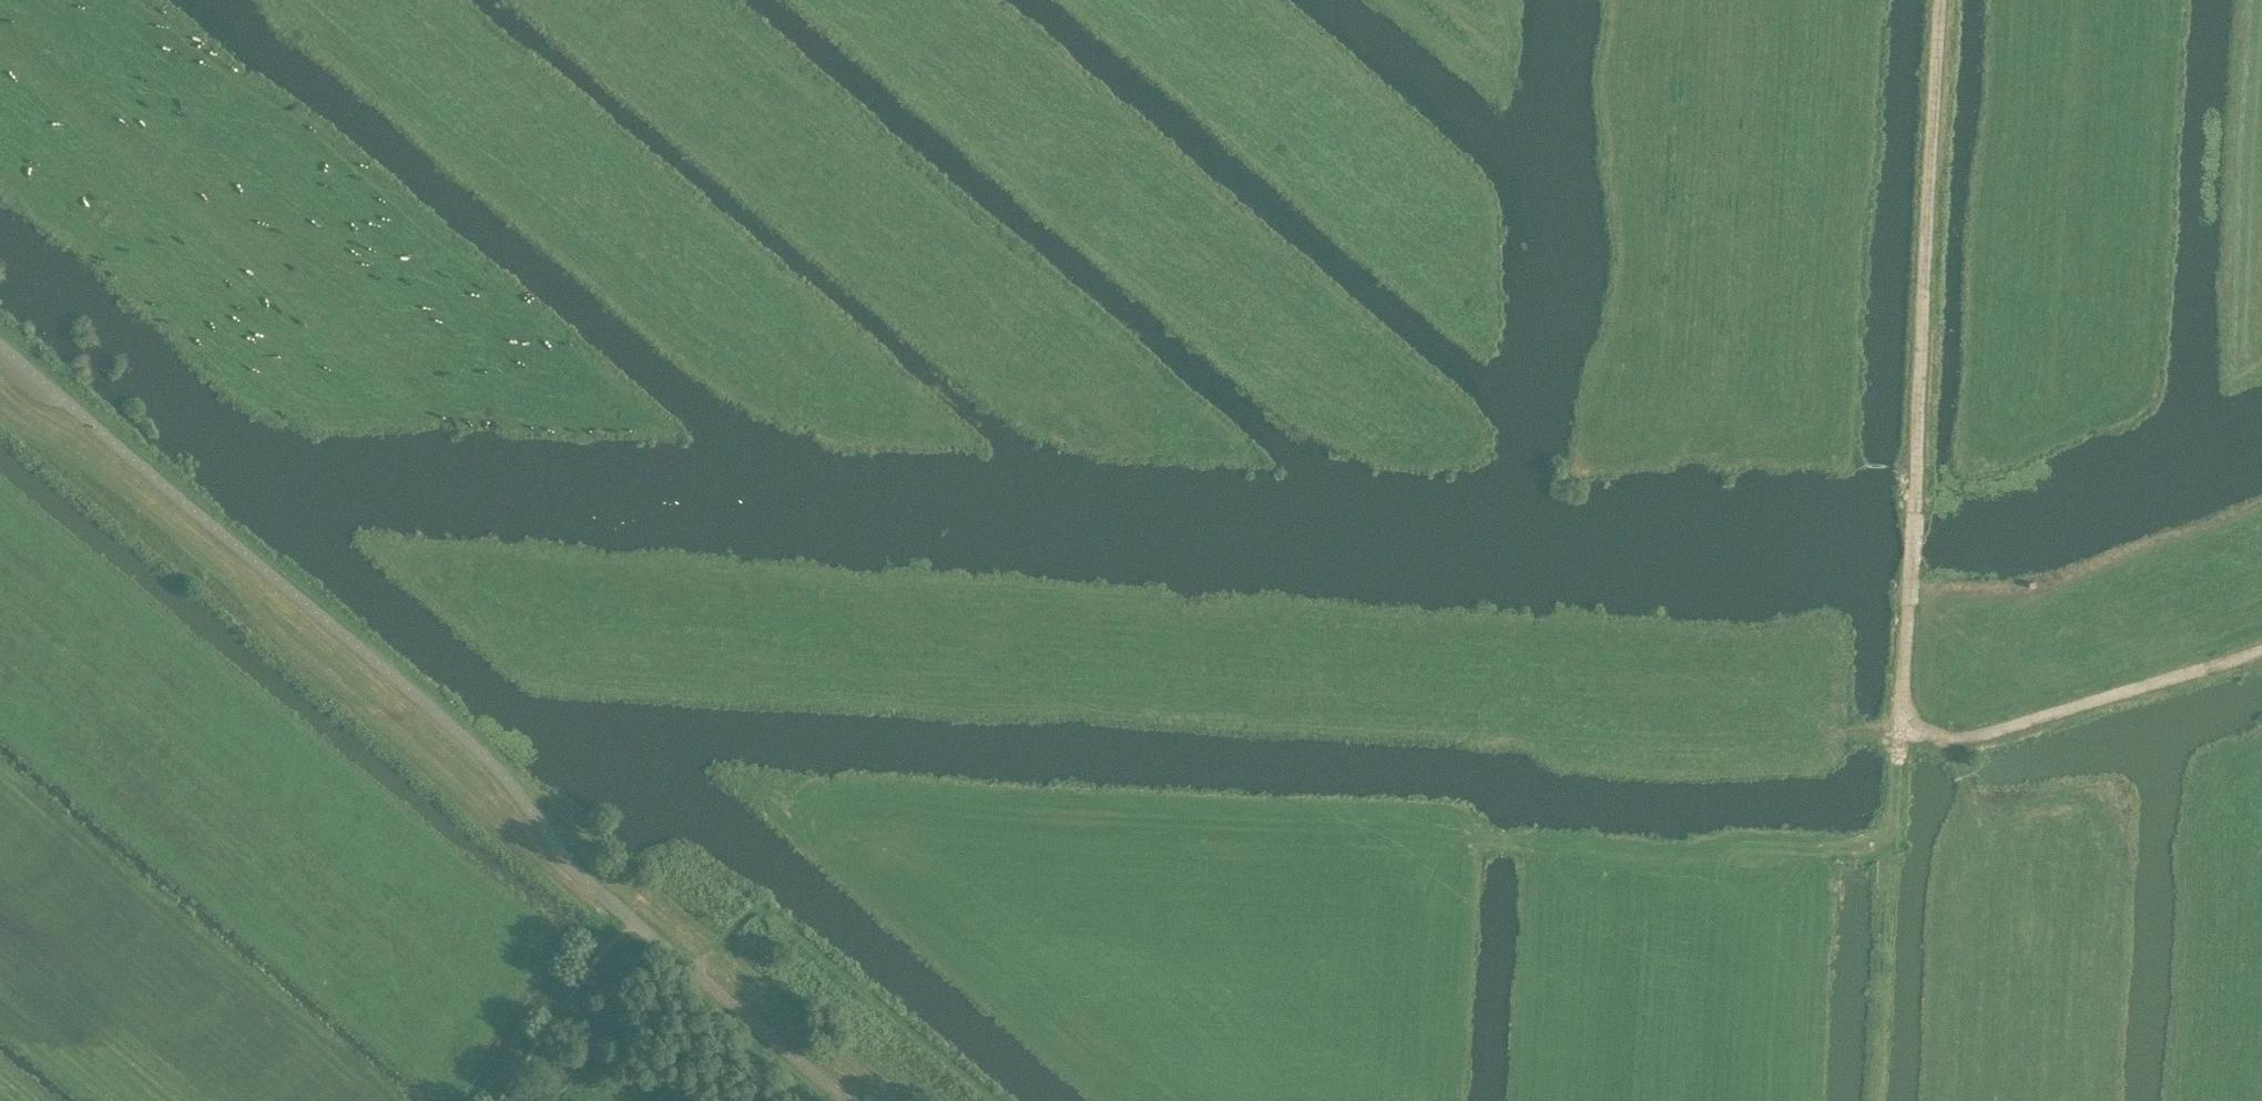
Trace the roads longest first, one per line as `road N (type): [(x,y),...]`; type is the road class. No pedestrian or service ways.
road 1 (track): [(2261,647),(1983,739),(1932,737),(1904,709),(1877,1100)]
road 2 (track): [(1904,709),(1943,0)]

